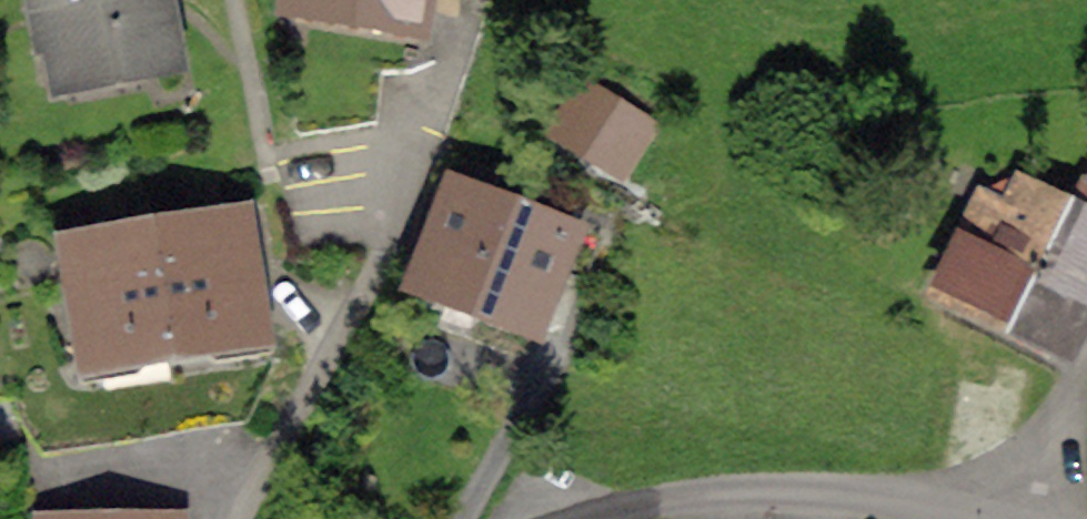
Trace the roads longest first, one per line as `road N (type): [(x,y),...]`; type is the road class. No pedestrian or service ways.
road 1 (residential): [(583,518),(653,500),(772,489),(873,496),(988,518)]

